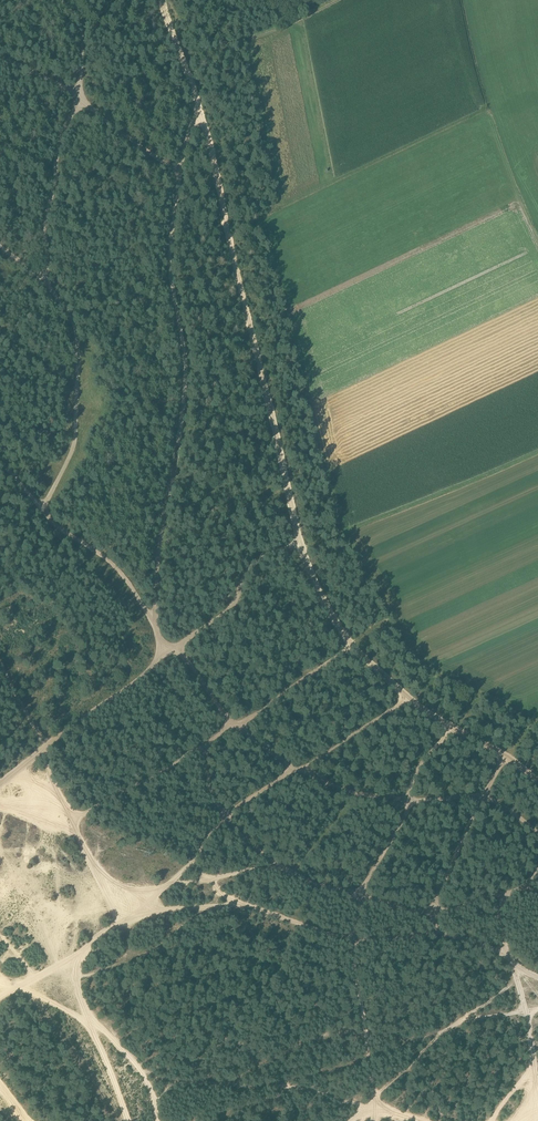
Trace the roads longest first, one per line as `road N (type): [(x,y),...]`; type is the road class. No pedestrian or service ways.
road 1 (track): [(0,460),(67,533),(112,559),(175,648)]
road 2 (track): [(464,0),(503,157),(537,242)]
road 3 (track): [(175,648),(0,779)]
road 4 (track): [(175,648),(236,600),(253,564),(301,550)]

